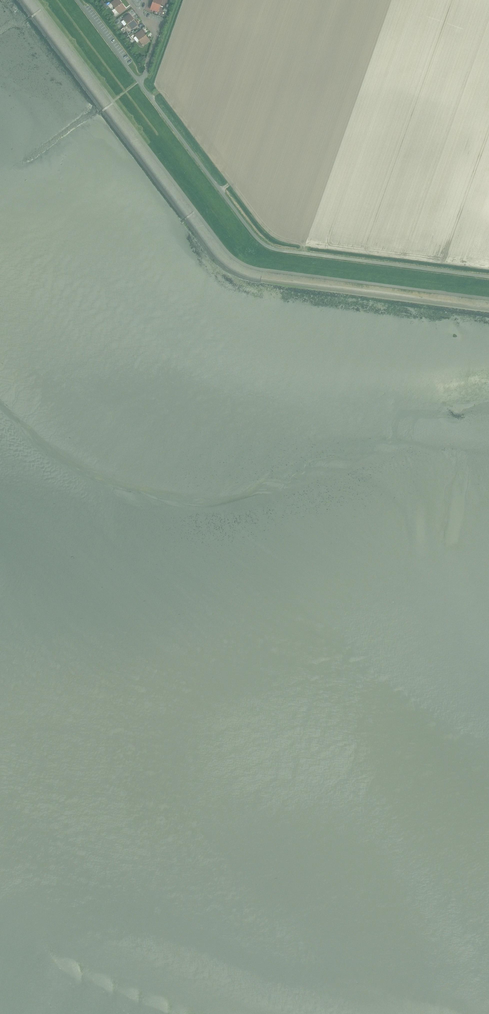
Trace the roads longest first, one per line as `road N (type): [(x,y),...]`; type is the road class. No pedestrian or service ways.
road 1 (unclassified): [(488,277),(262,241),(78,0)]

